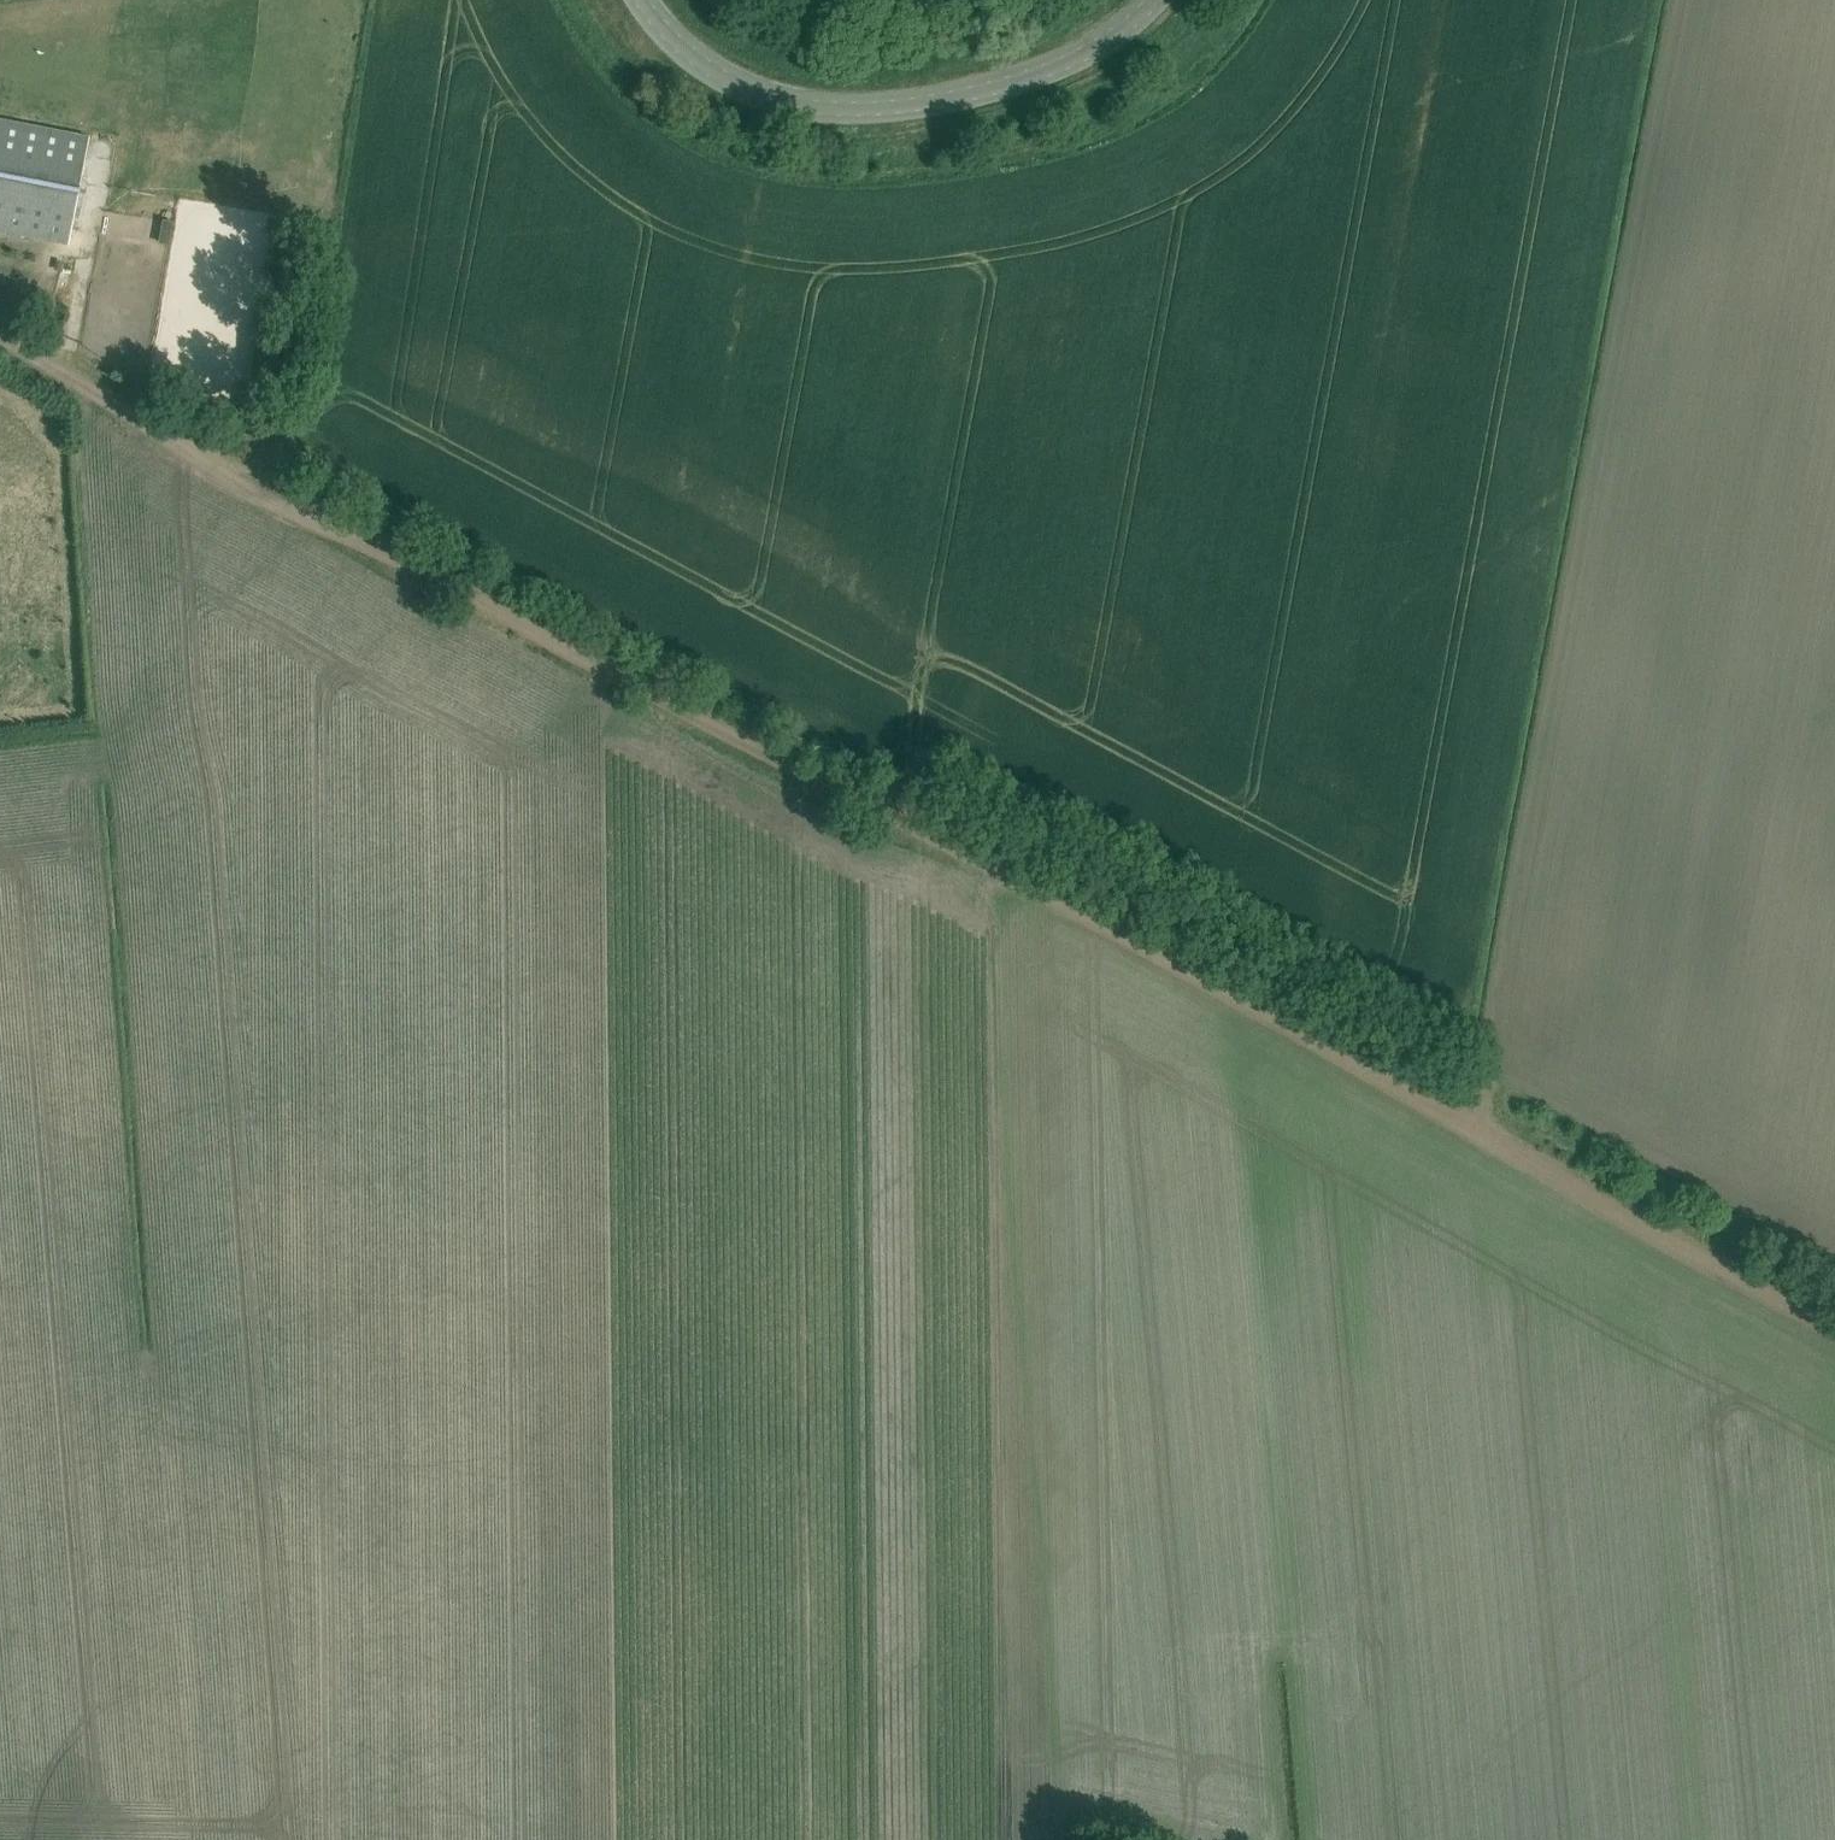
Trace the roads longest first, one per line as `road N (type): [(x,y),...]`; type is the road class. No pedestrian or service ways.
road 1 (track): [(0,346),(1834,1332)]
road 2 (tertiary): [(645,0),(672,37),(718,74),(774,94),(852,103),(920,99),(1063,61),(1145,0)]

